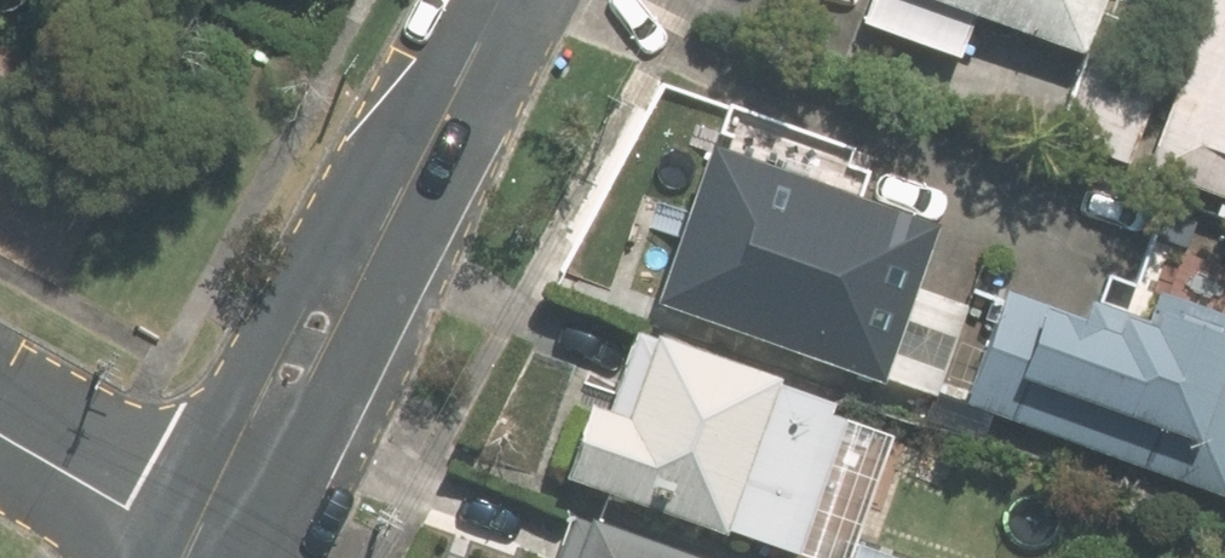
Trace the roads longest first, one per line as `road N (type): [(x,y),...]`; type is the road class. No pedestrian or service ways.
road 1 (tertiary): [(185,543),(482,0)]
road 2 (residential): [(185,543),(0,437)]

